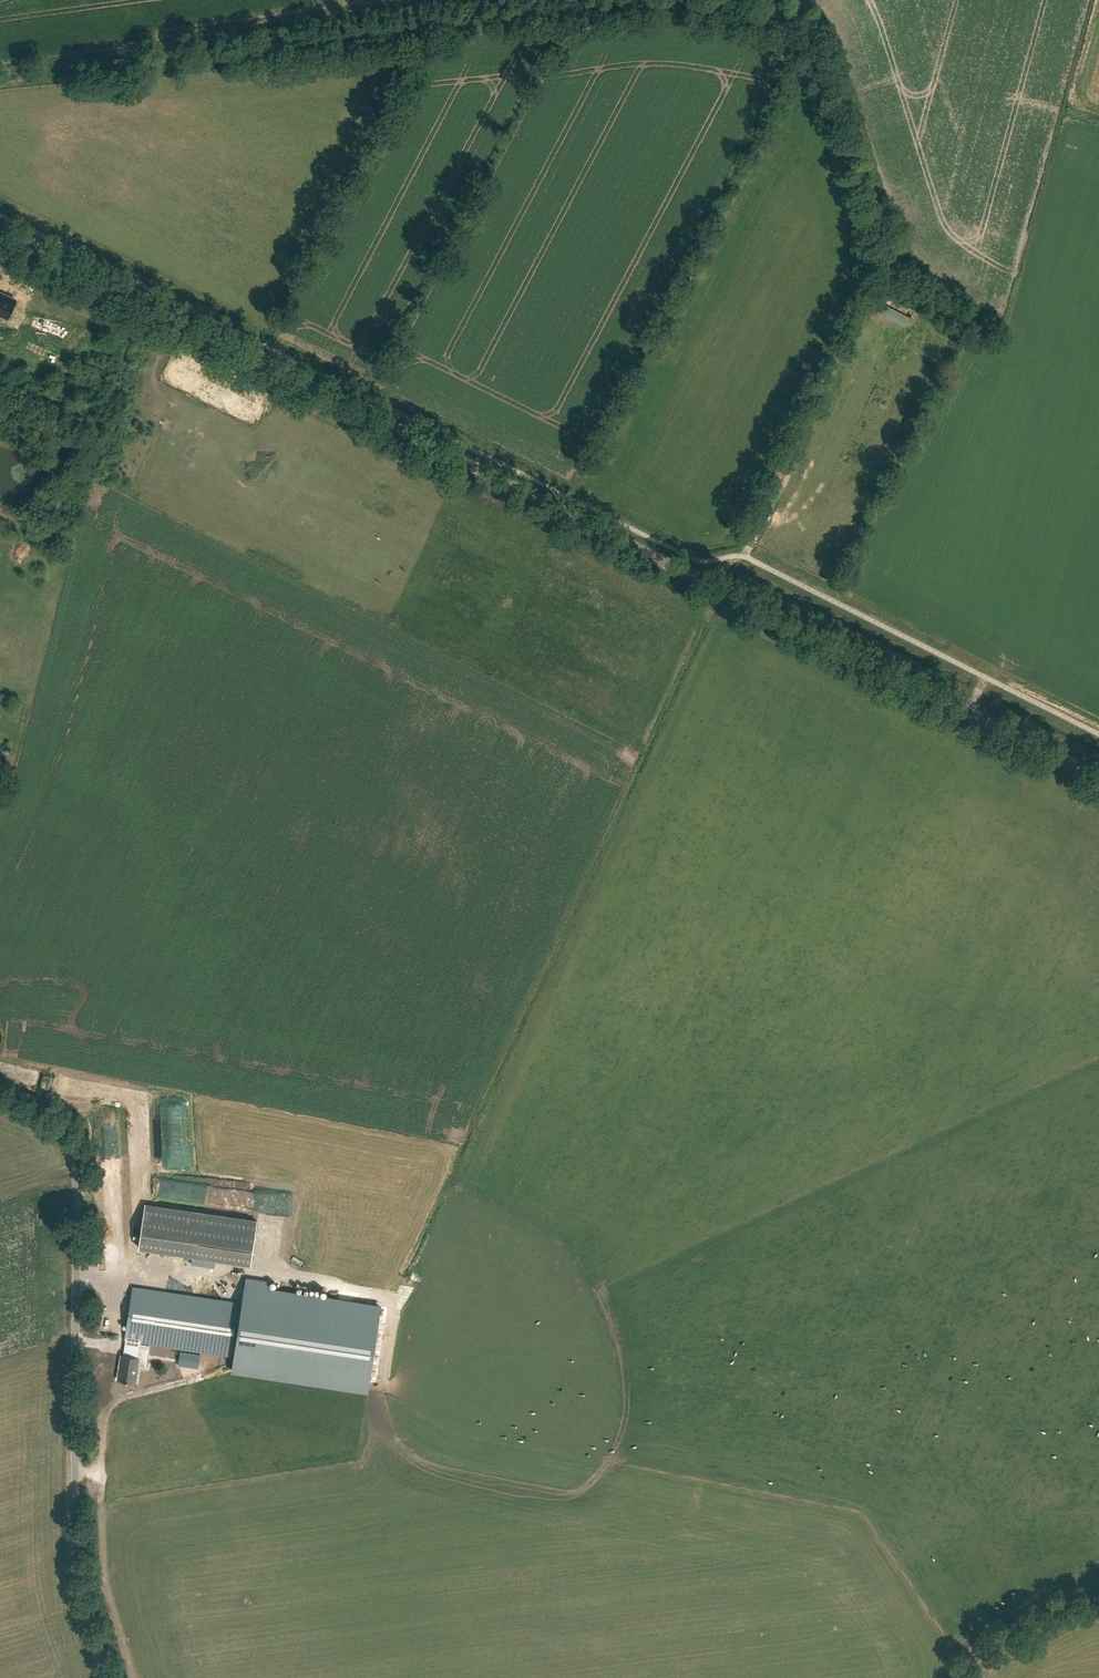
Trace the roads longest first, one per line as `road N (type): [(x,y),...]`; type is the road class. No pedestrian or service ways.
road 1 (tertiary): [(1098,778),(0,231)]
road 2 (unclassified): [(108,1677),(76,1555),(77,1185),(70,1147),(49,1125),(0,1099)]
road 3 (track): [(1098,1579),(961,1652),(959,1677)]

